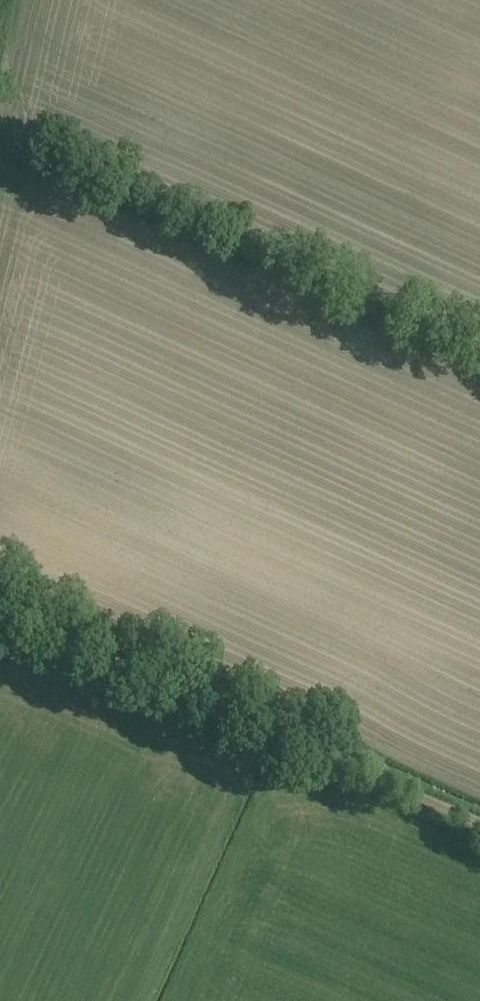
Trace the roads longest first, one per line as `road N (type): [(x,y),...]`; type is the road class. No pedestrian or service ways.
road 1 (track): [(0,611),(479,827)]

